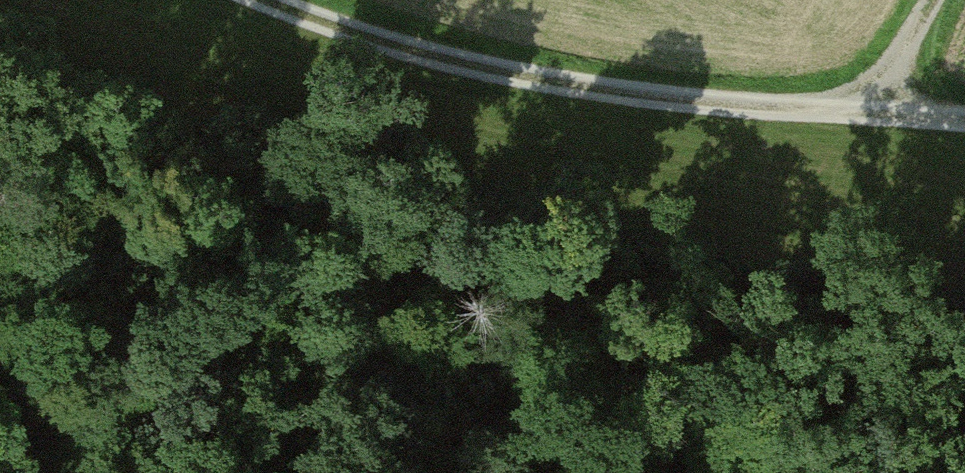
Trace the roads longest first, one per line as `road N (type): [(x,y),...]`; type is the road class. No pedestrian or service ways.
road 1 (track): [(273,0),(444,57),(617,92),(964,118)]
road 2 (track): [(865,110),(933,0)]

